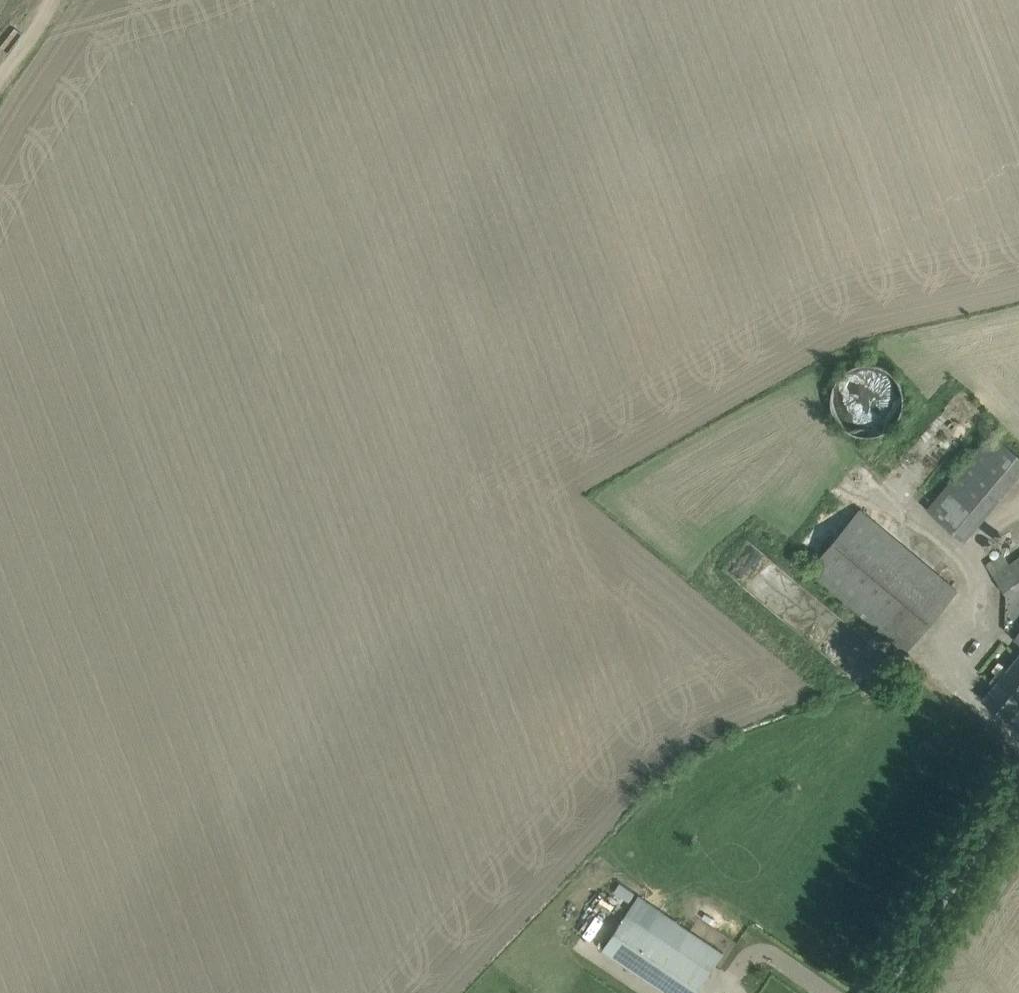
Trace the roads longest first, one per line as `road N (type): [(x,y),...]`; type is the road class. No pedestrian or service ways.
road 1 (unclassified): [(877,992),(1018,780)]

